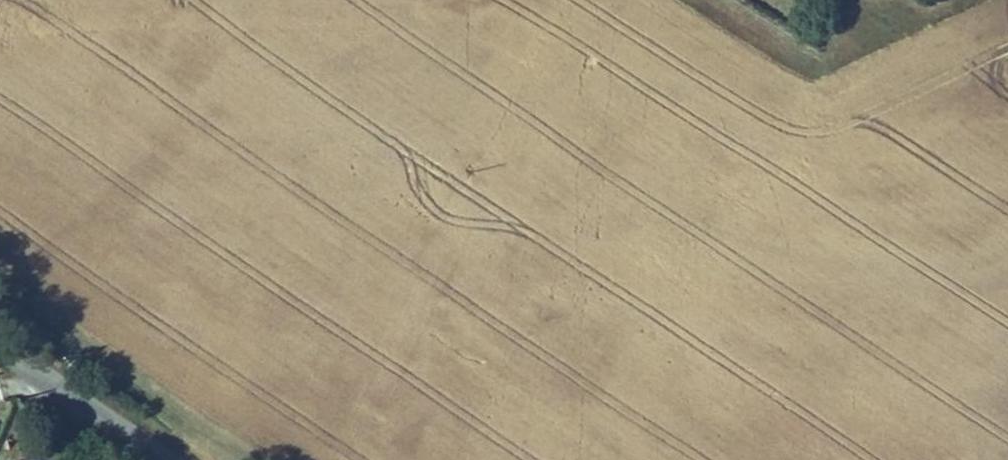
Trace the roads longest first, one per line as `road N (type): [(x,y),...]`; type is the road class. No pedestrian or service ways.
road 1 (tertiary): [(162,459),(0,351)]

